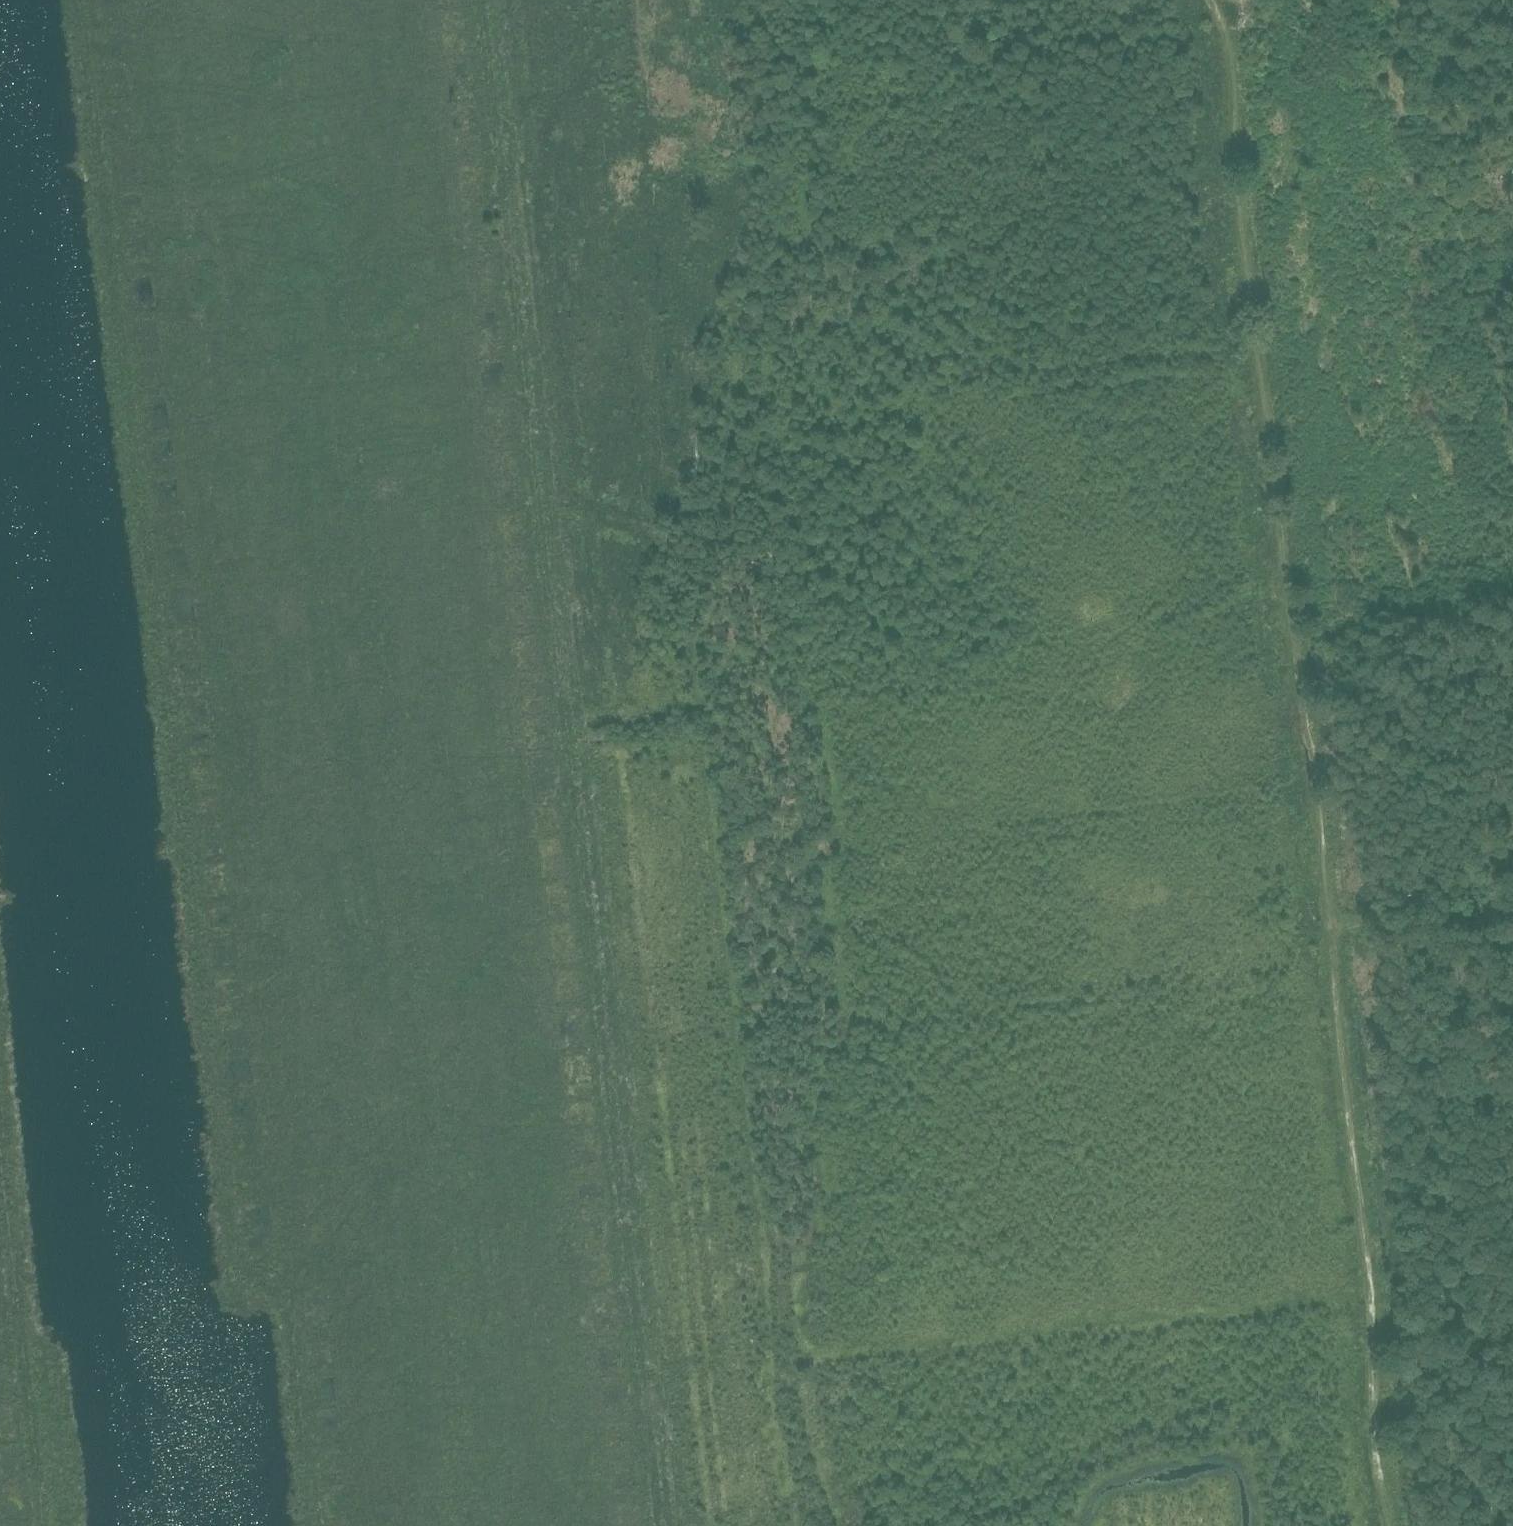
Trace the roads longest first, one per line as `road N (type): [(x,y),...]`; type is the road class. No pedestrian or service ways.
road 1 (track): [(1512,918),(1333,930)]

